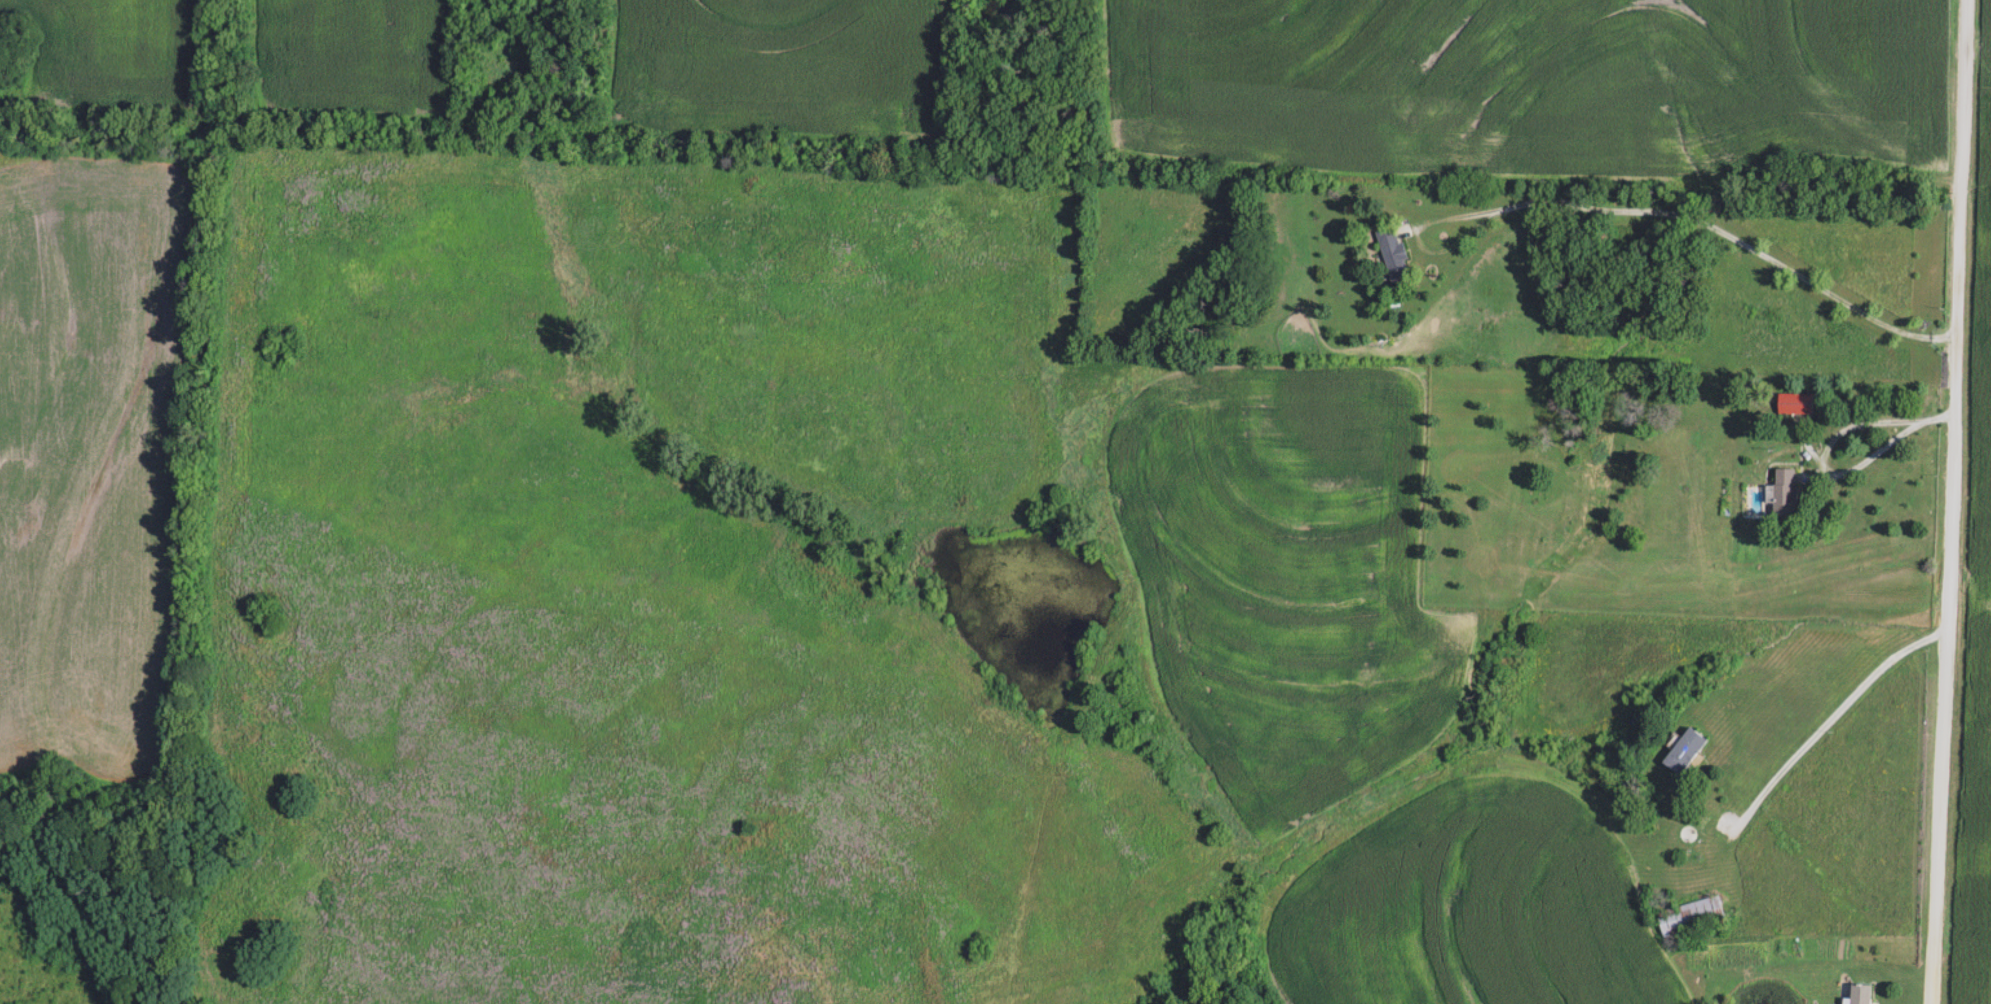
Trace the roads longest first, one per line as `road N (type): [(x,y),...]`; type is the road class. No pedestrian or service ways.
road 1 (residential): [(1964,0),(1930,1003)]
road 2 (residential): [(1953,333),(1895,331),(1736,242),(1656,210),(1514,201),(1423,218),(1415,239),(1430,249),(1441,245),(1483,209)]

